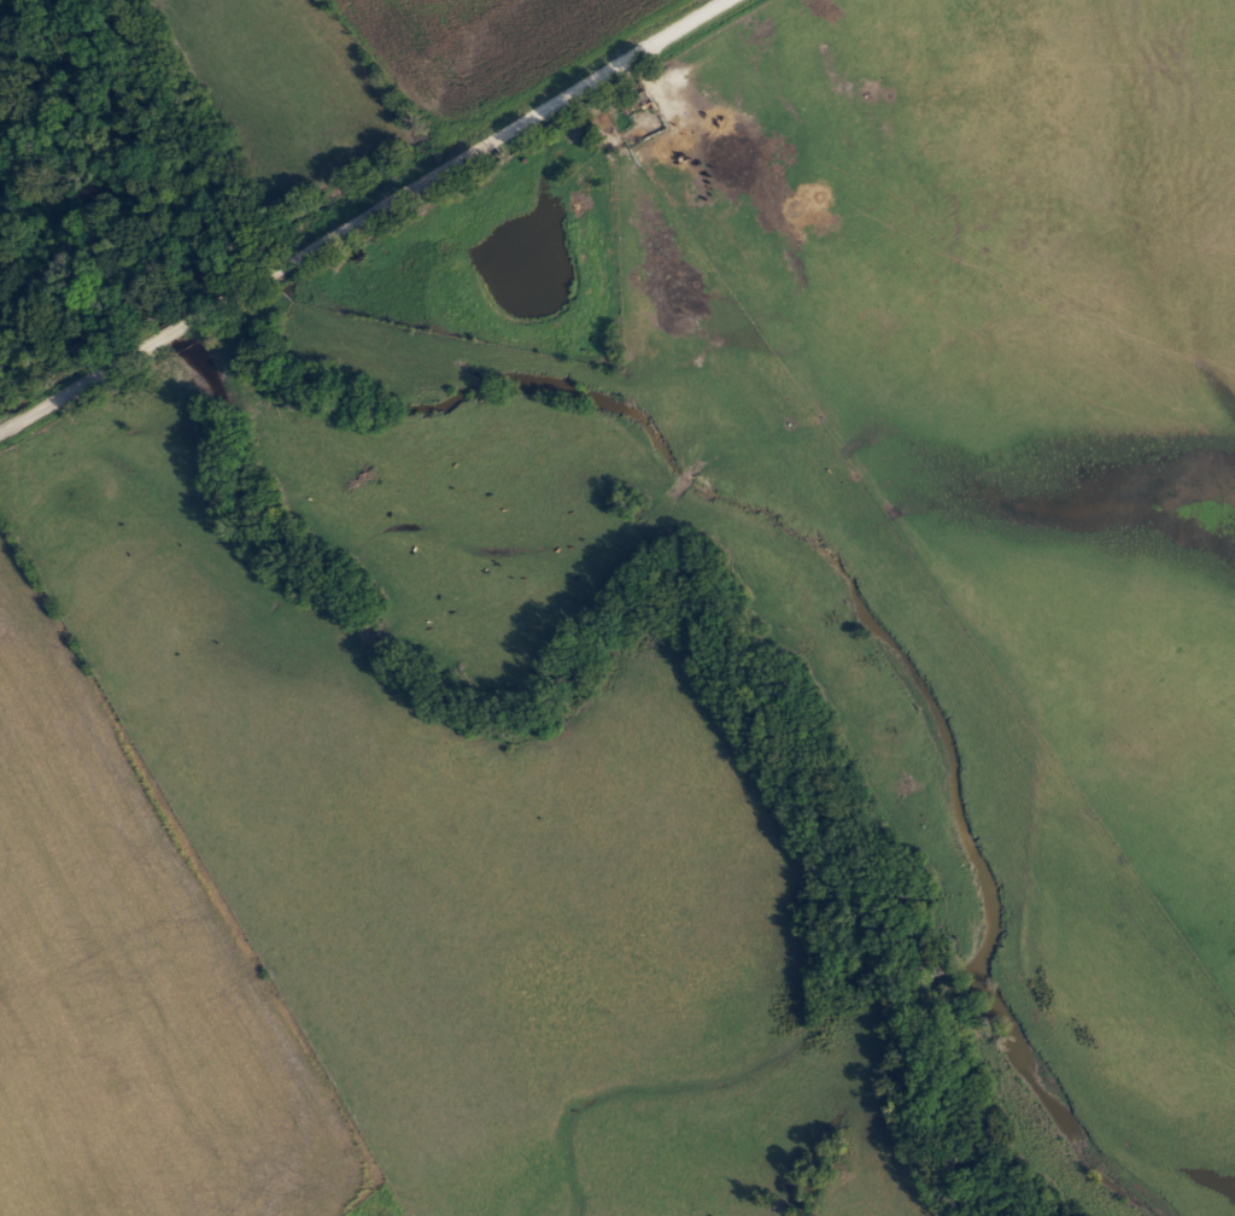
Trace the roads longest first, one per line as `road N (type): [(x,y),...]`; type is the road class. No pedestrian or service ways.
road 1 (residential): [(0,433),(727,0)]

